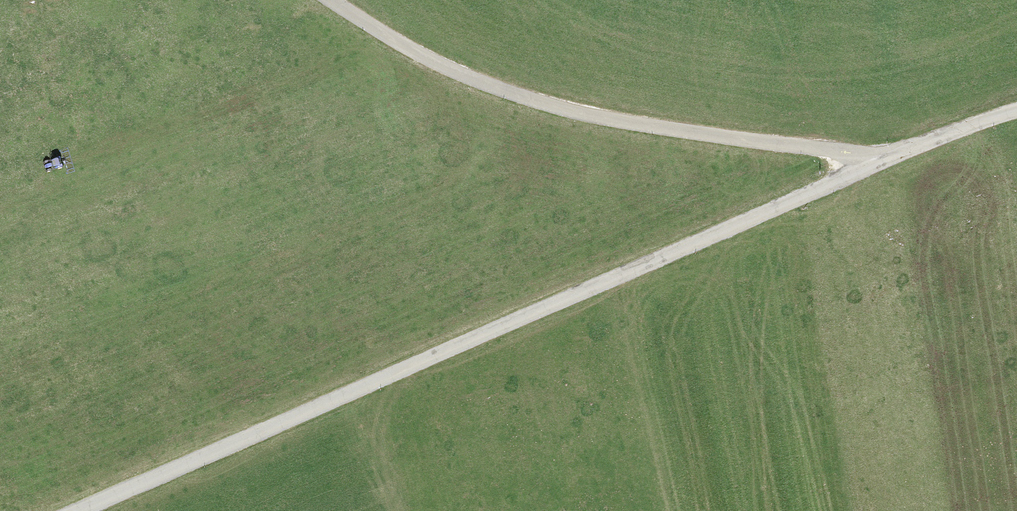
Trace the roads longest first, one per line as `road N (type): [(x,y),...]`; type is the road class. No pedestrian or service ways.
road 1 (unclassified): [(75,510),(1016,111)]
road 2 (track): [(333,0),(395,45),(486,92),(883,162)]

